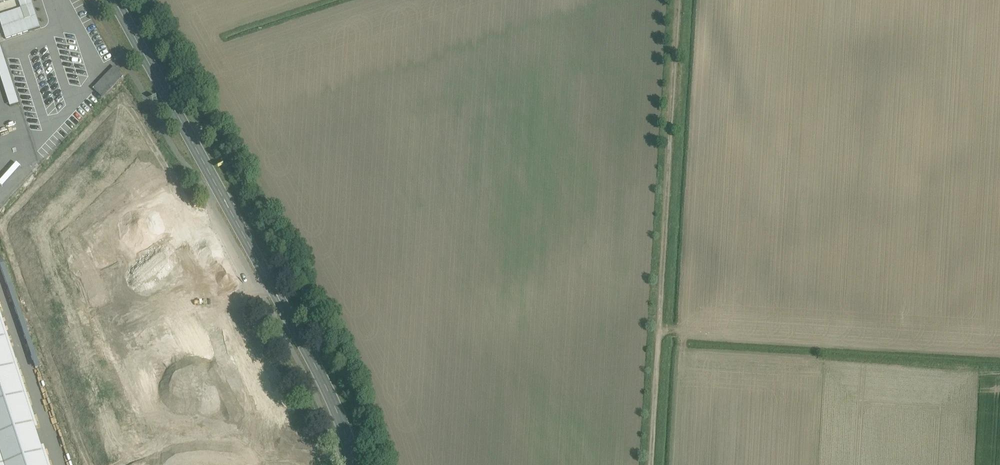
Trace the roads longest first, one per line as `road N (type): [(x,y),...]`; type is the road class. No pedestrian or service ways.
road 1 (primary): [(355,464),(315,369),(114,0)]
road 2 (track): [(655,464),(682,0)]

